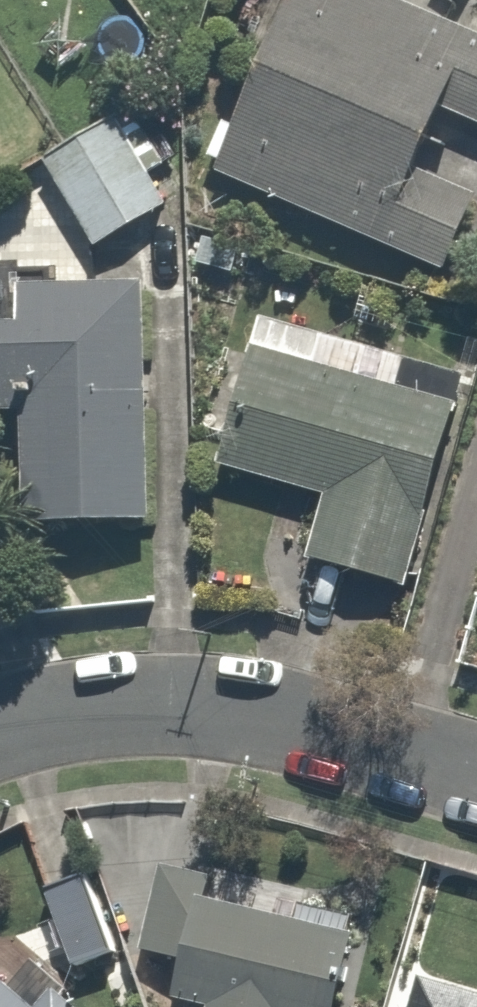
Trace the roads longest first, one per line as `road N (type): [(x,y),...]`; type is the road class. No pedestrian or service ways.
road 1 (residential): [(0,730),(99,708),(194,706),(288,722),(476,773)]

